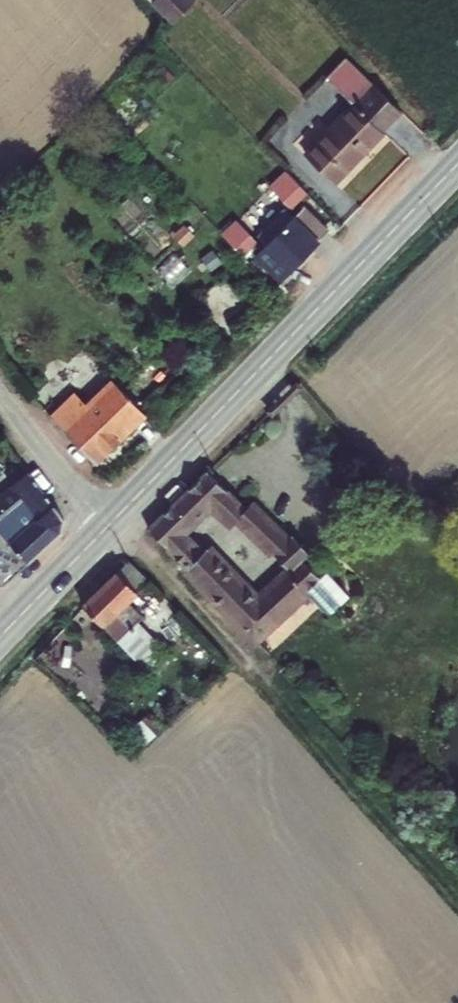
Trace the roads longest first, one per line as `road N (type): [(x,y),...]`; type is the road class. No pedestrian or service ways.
road 1 (tertiary): [(108,524),(457,162)]
road 2 (unclassified): [(0,394),(108,524)]
road 3 (tertiary): [(108,524),(0,634)]

